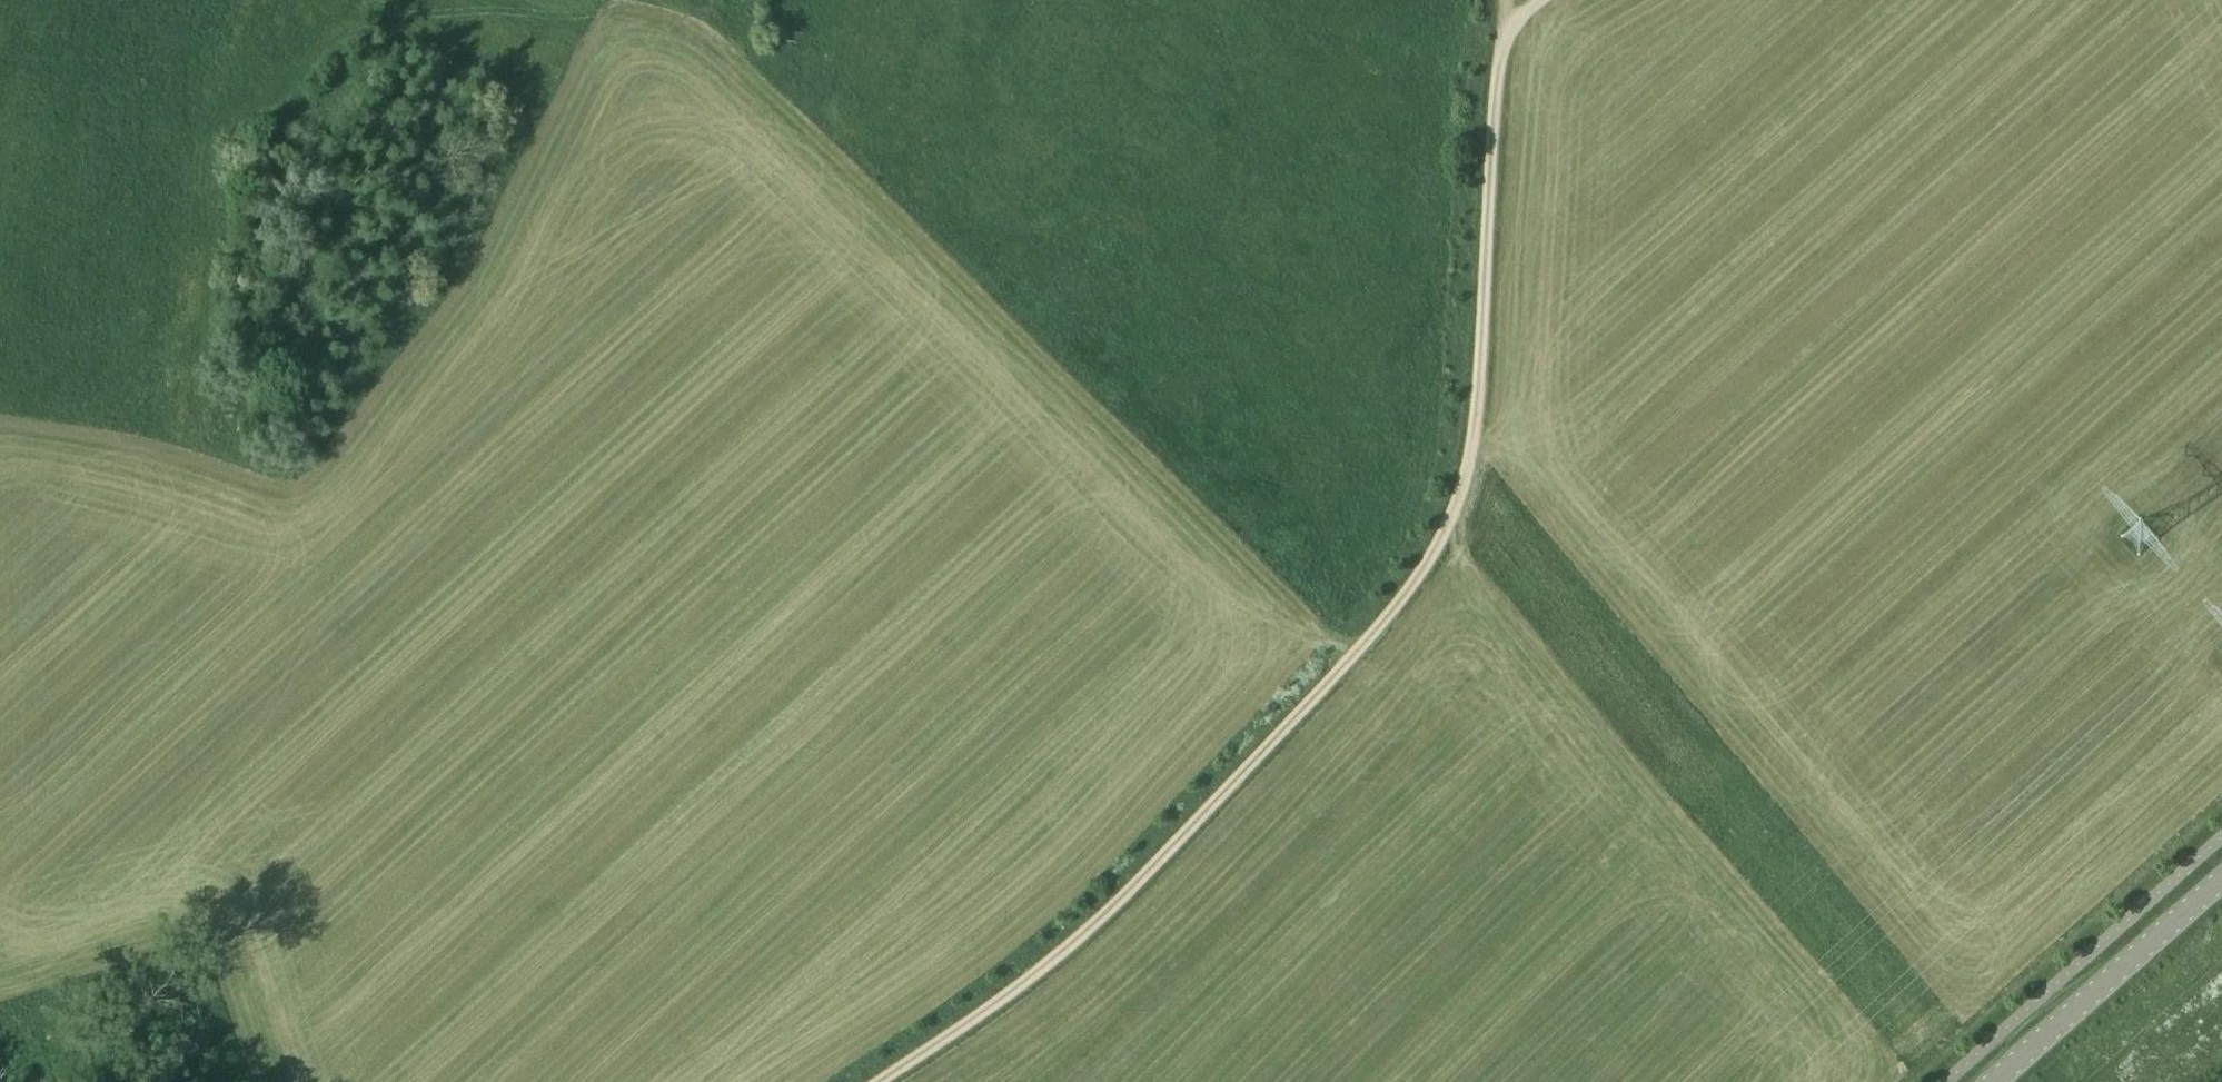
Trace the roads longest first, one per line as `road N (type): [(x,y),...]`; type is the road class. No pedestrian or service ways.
road 1 (track): [(1505,20),(1483,391),(1472,471),(1455,518),(1417,571),(1179,836),(1007,1002),(896,1081)]
road 2 (tertiary): [(1994,1081),(2221,881)]

